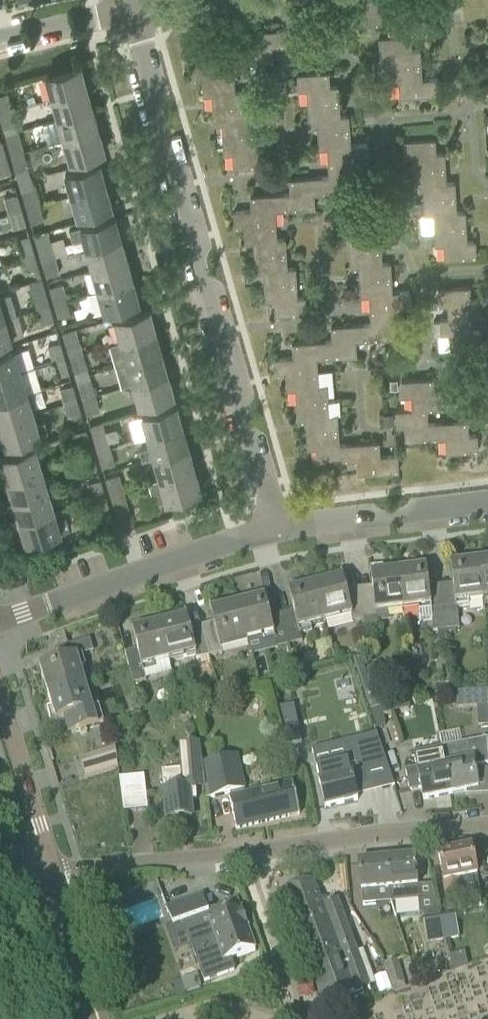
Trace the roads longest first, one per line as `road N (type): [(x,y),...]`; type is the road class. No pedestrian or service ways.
road 1 (residential): [(278,528),(131,8)]
road 2 (residential): [(0,616),(278,528)]
road 3 (residential): [(487,828),(247,852)]
road 4 (residential): [(278,528),(487,504)]
road 5 (residential): [(247,852),(54,870)]
road 6 (residential): [(54,870),(0,700)]
road 7 (residential): [(300,1002),(247,852)]
road 8 (residential): [(97,1018),(54,870)]
road 9 (residential): [(0,38),(131,8)]

